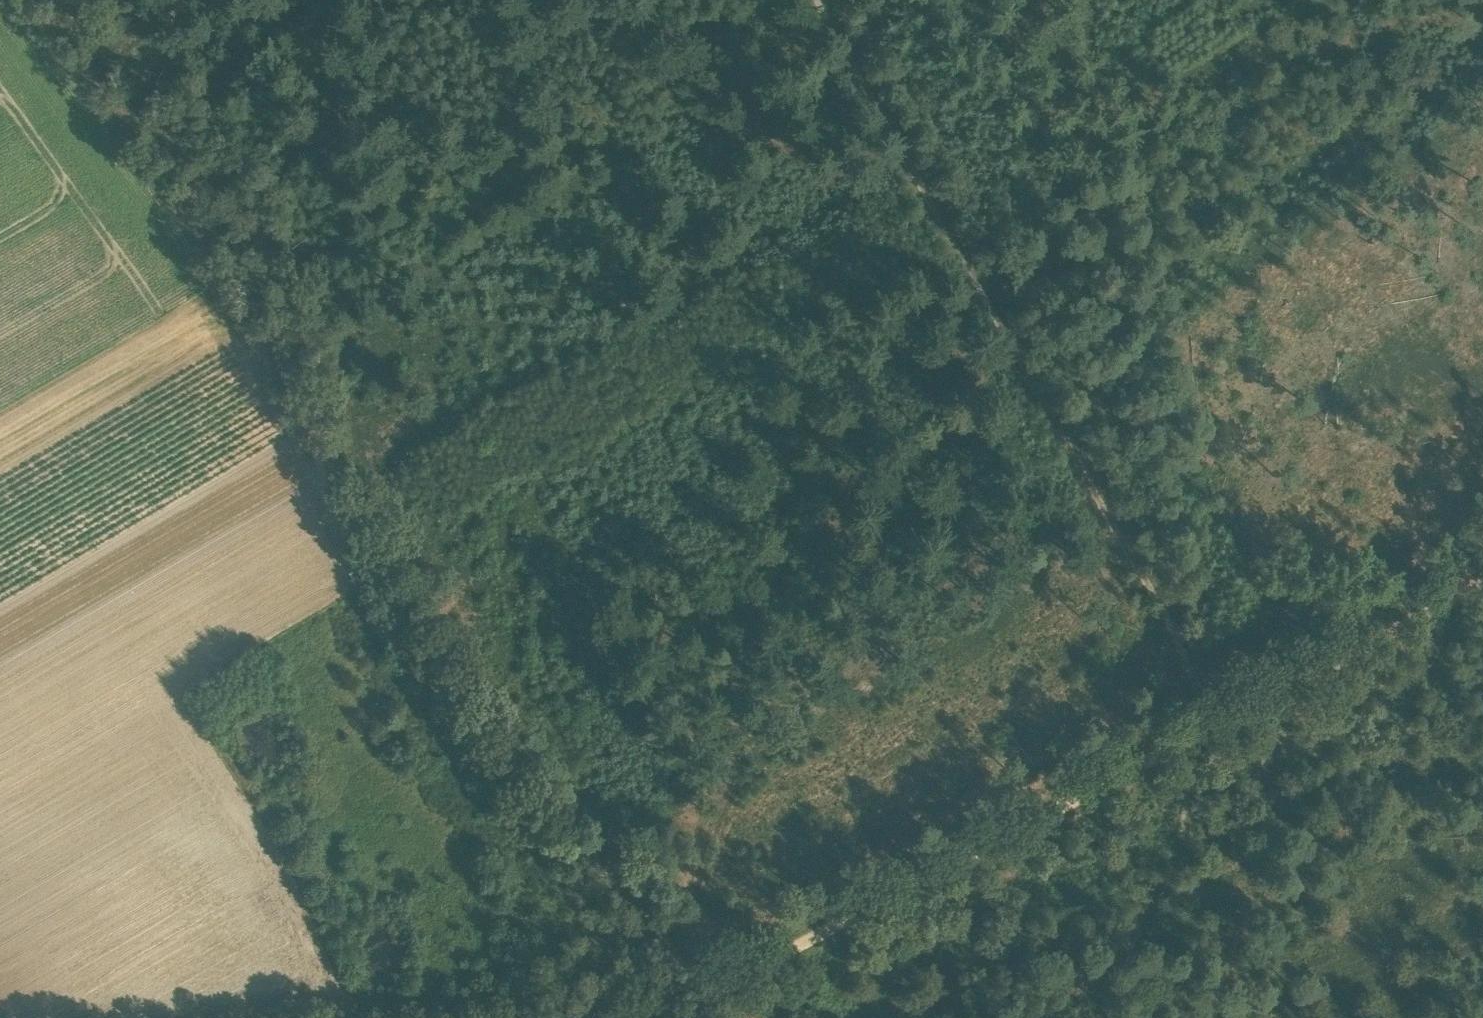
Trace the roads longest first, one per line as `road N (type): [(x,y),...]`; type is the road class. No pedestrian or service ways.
road 1 (track): [(818,0),(1220,712),(1172,861),(1099,1017)]
road 2 (track): [(1482,572),(690,1002),(626,1017)]

